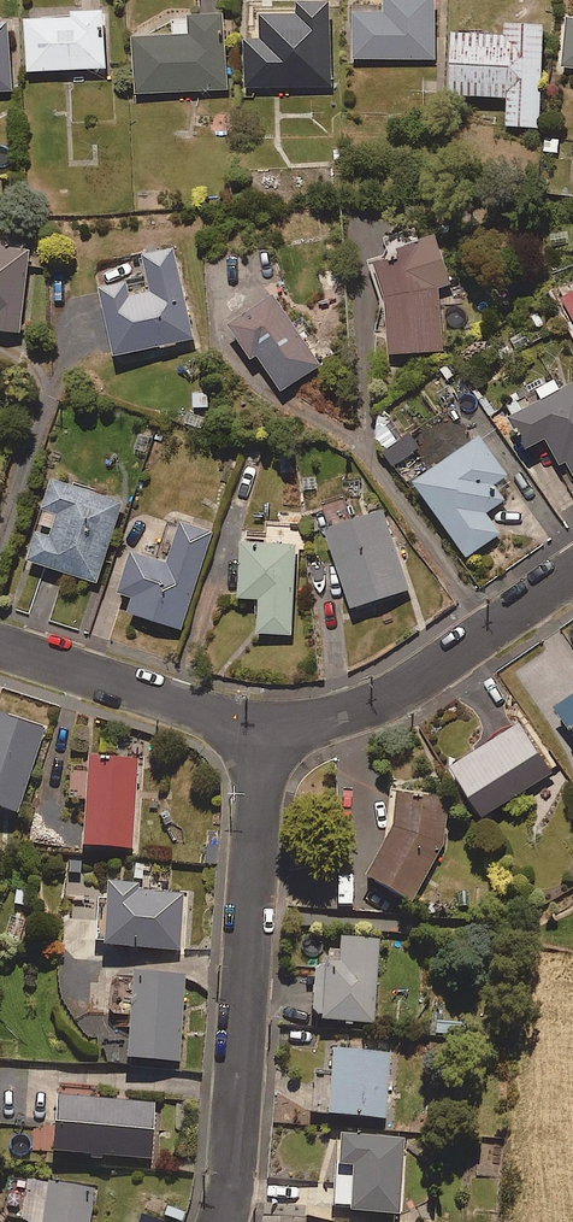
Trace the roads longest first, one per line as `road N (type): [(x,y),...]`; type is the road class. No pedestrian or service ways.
road 1 (residential): [(262,725),(244,1045),(222,1221)]
road 2 (residential): [(262,725),(359,708),(407,684),(572,570)]
road 3 (residential): [(0,645),(262,725)]

